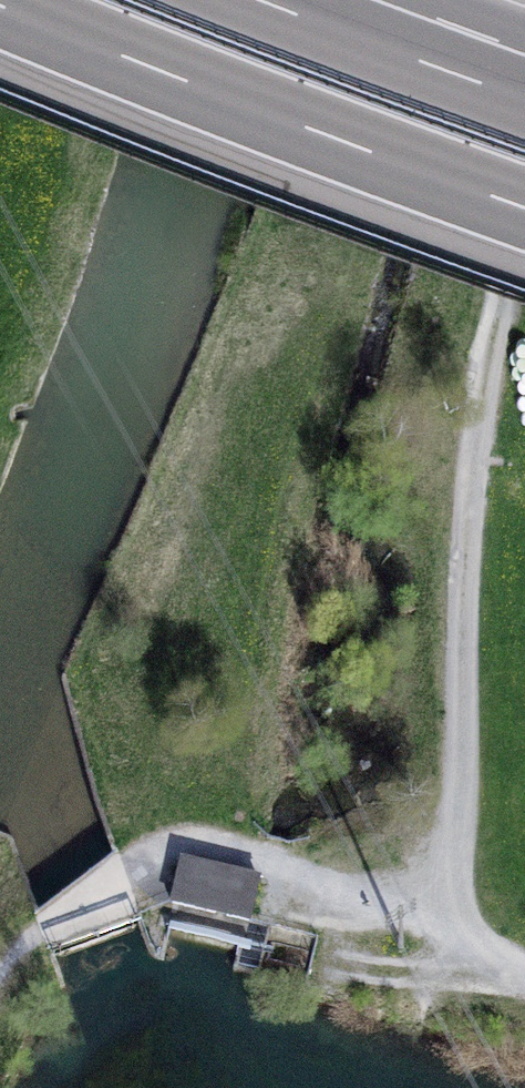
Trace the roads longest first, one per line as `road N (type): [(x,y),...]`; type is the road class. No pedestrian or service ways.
road 1 (track): [(452,913),(463,517),(483,392),(524,239)]
road 2 (motorway): [(0,6),(524,210)]
road 3 (motorway): [(524,95),(270,0)]
road 4 (track): [(276,867),(452,913)]

